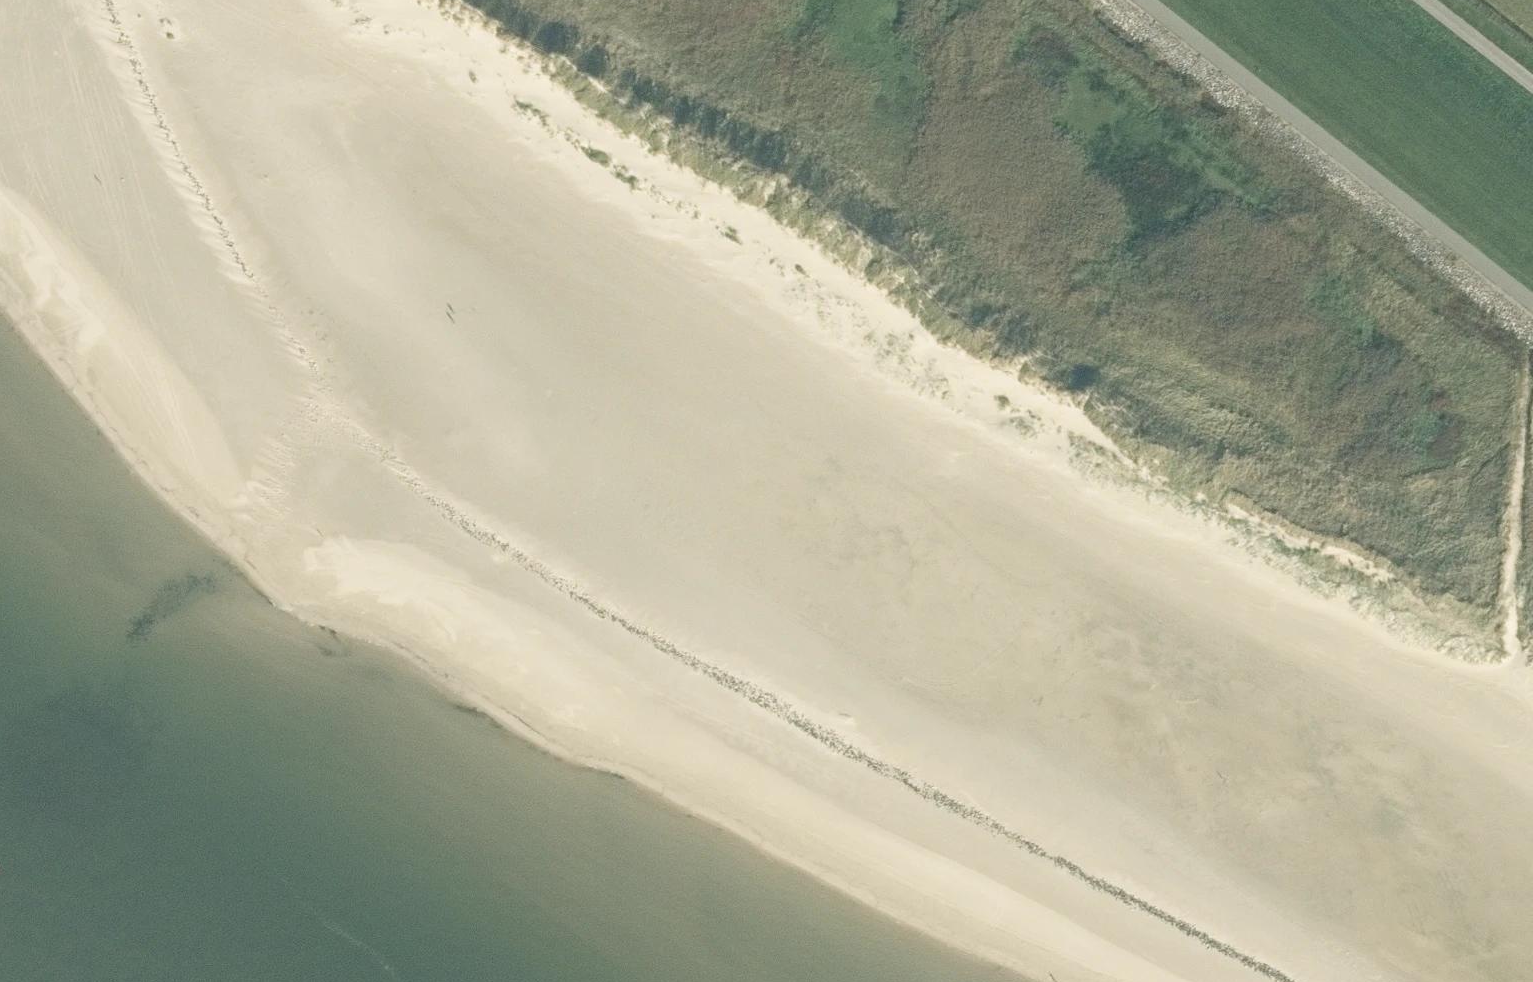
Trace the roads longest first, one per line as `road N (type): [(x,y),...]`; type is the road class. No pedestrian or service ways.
road 1 (unclassified): [(1126,0),(1532,317)]
road 2 (unclassified): [(1532,86),(1423,0)]

